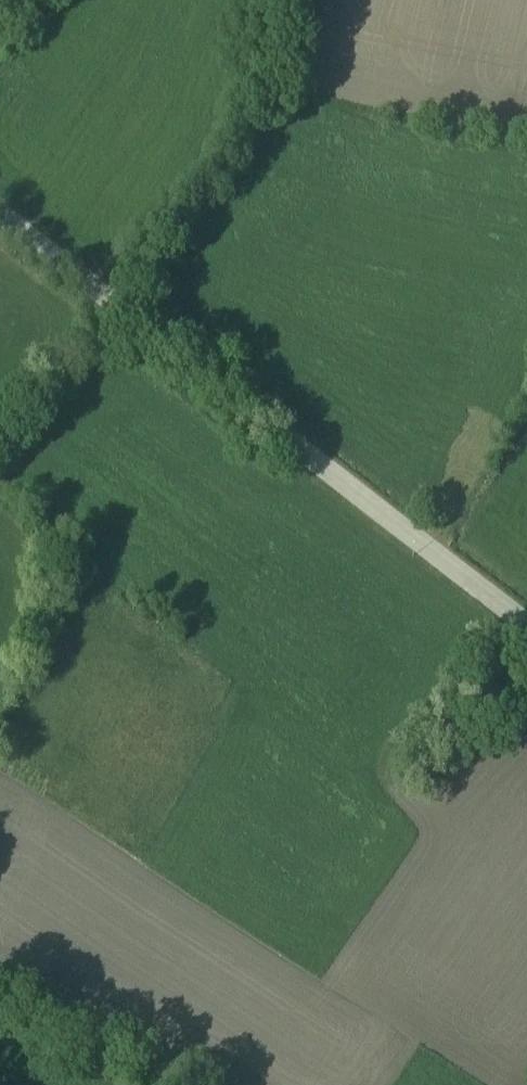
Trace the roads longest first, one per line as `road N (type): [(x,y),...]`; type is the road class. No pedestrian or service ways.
road 1 (unclassified): [(526,626),(0,214)]

